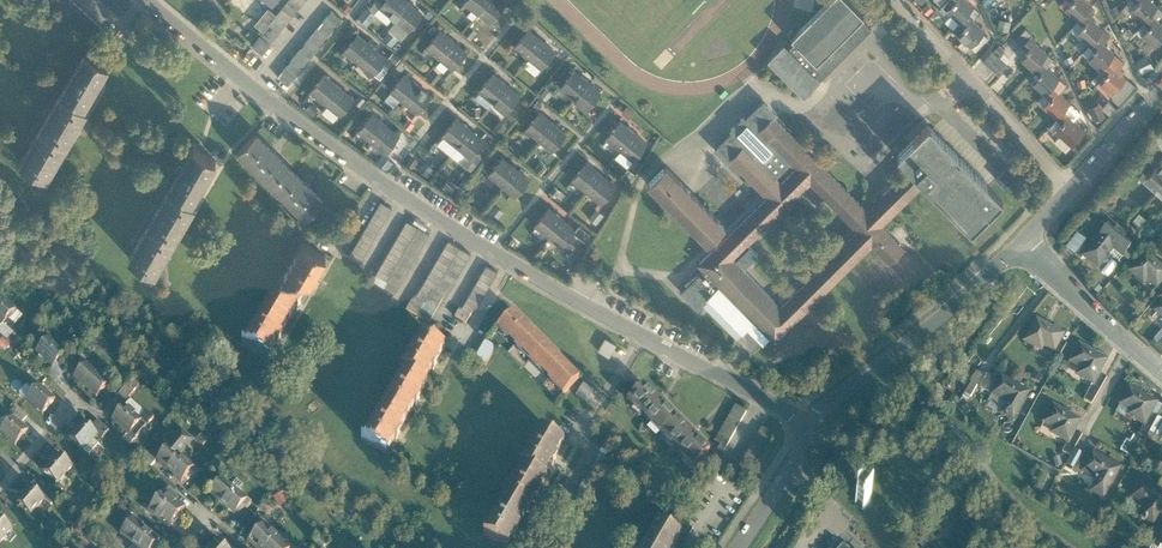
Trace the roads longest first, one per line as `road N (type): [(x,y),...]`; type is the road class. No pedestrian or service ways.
road 1 (residential): [(810,428),(384,187),(150,0)]
road 2 (residential): [(810,428),(1020,243)]
road 3 (residential): [(897,0),(1073,185)]
road 4 (residential): [(1020,243),(1161,374)]
road 5 (residential): [(738,547),(810,428)]
road 6 (residential): [(1073,185),(1161,86)]

